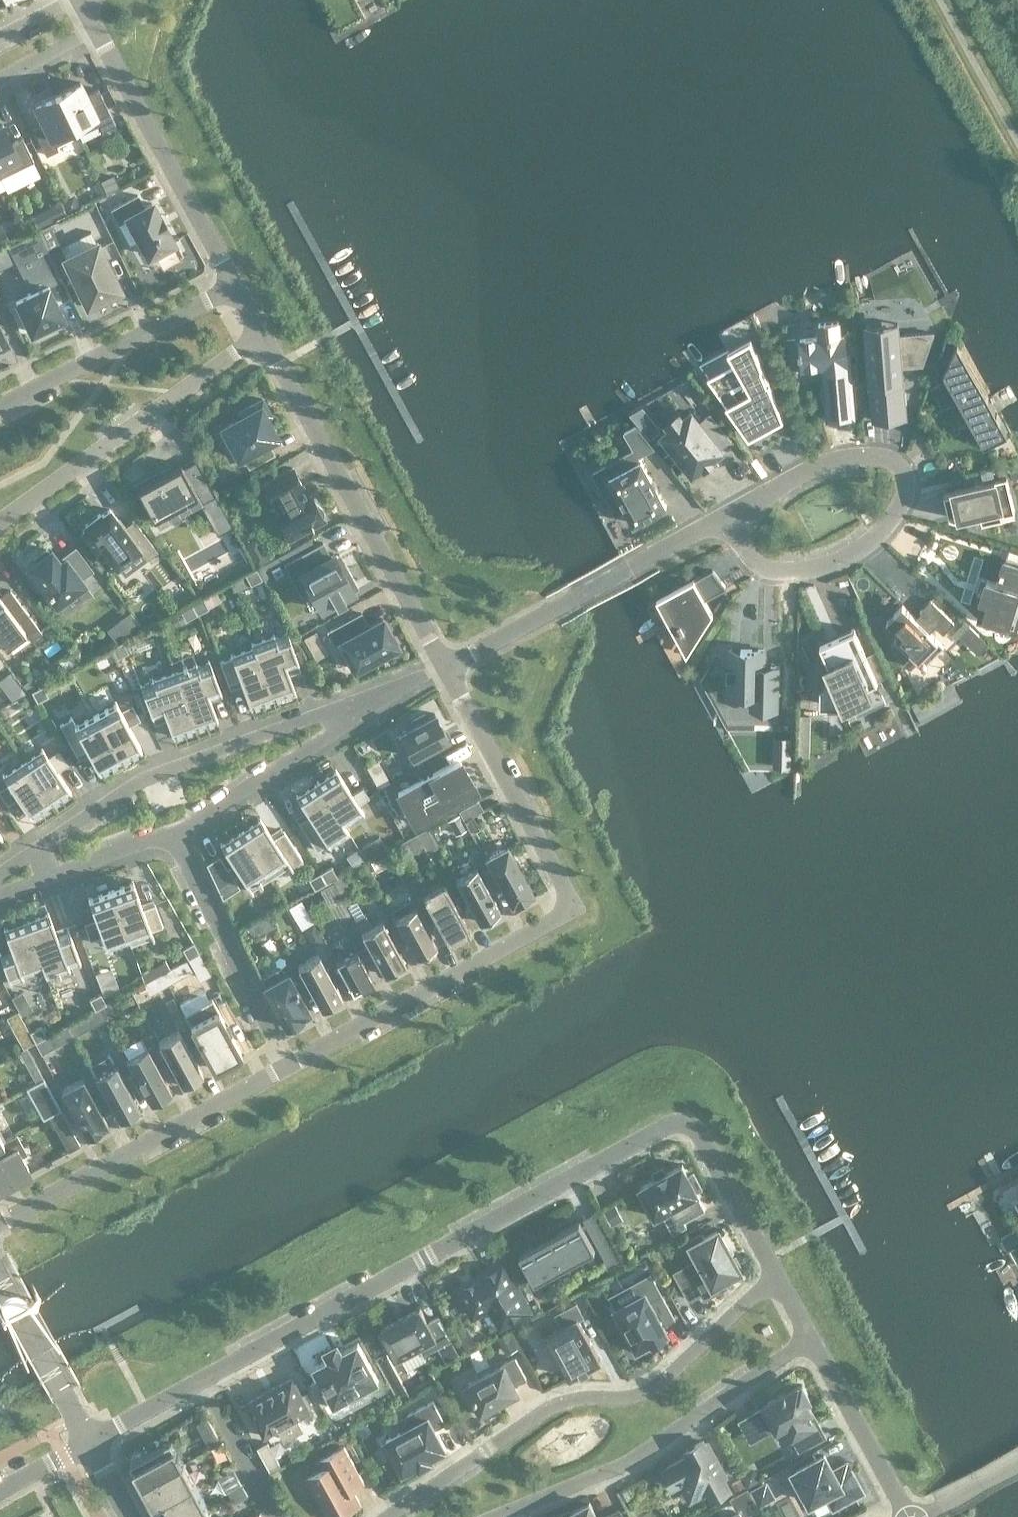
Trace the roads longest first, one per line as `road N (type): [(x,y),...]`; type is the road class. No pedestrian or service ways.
road 1 (residential): [(196,1378),(681,1119),(701,1133),(774,1275)]
road 2 (residential): [(774,1275),(658,1383),(551,1405),(385,1516)]
road 3 (residential): [(717,514),(815,461),(881,453),(901,466),(907,488),(897,509),(843,555),(786,569),(760,563),(741,544)]
road 4 (unclassified): [(386,690),(148,773),(0,868)]
road 5 (residential): [(262,333),(441,664)]
road 6 (residential): [(487,1516),(627,1459),(808,1337)]
road 7 (residential): [(0,1217),(285,1065)]
road 8 (residential): [(285,1065),(570,913)]
road 9 (residential): [(0,521),(262,333)]
road 10 (residential): [(441,664),(717,514)]
road 11 (residential): [(92,23),(235,285)]
road 12 (residential): [(441,664),(570,913)]
road 13 (residential): [(235,285),(0,404)]
road 14 (unclassified): [(170,832),(285,1065)]
road 15 (unclassified): [(170,832),(386,690)]
road 16 (residential): [(808,1337),(907,1516)]
road 17 (residential): [(86,1437),(0,1277)]
road 18 (unclassified): [(0,892),(170,832)]
road 19 (residential): [(196,1378),(272,1516)]
road 20 (residential): [(86,1437),(196,1378)]

